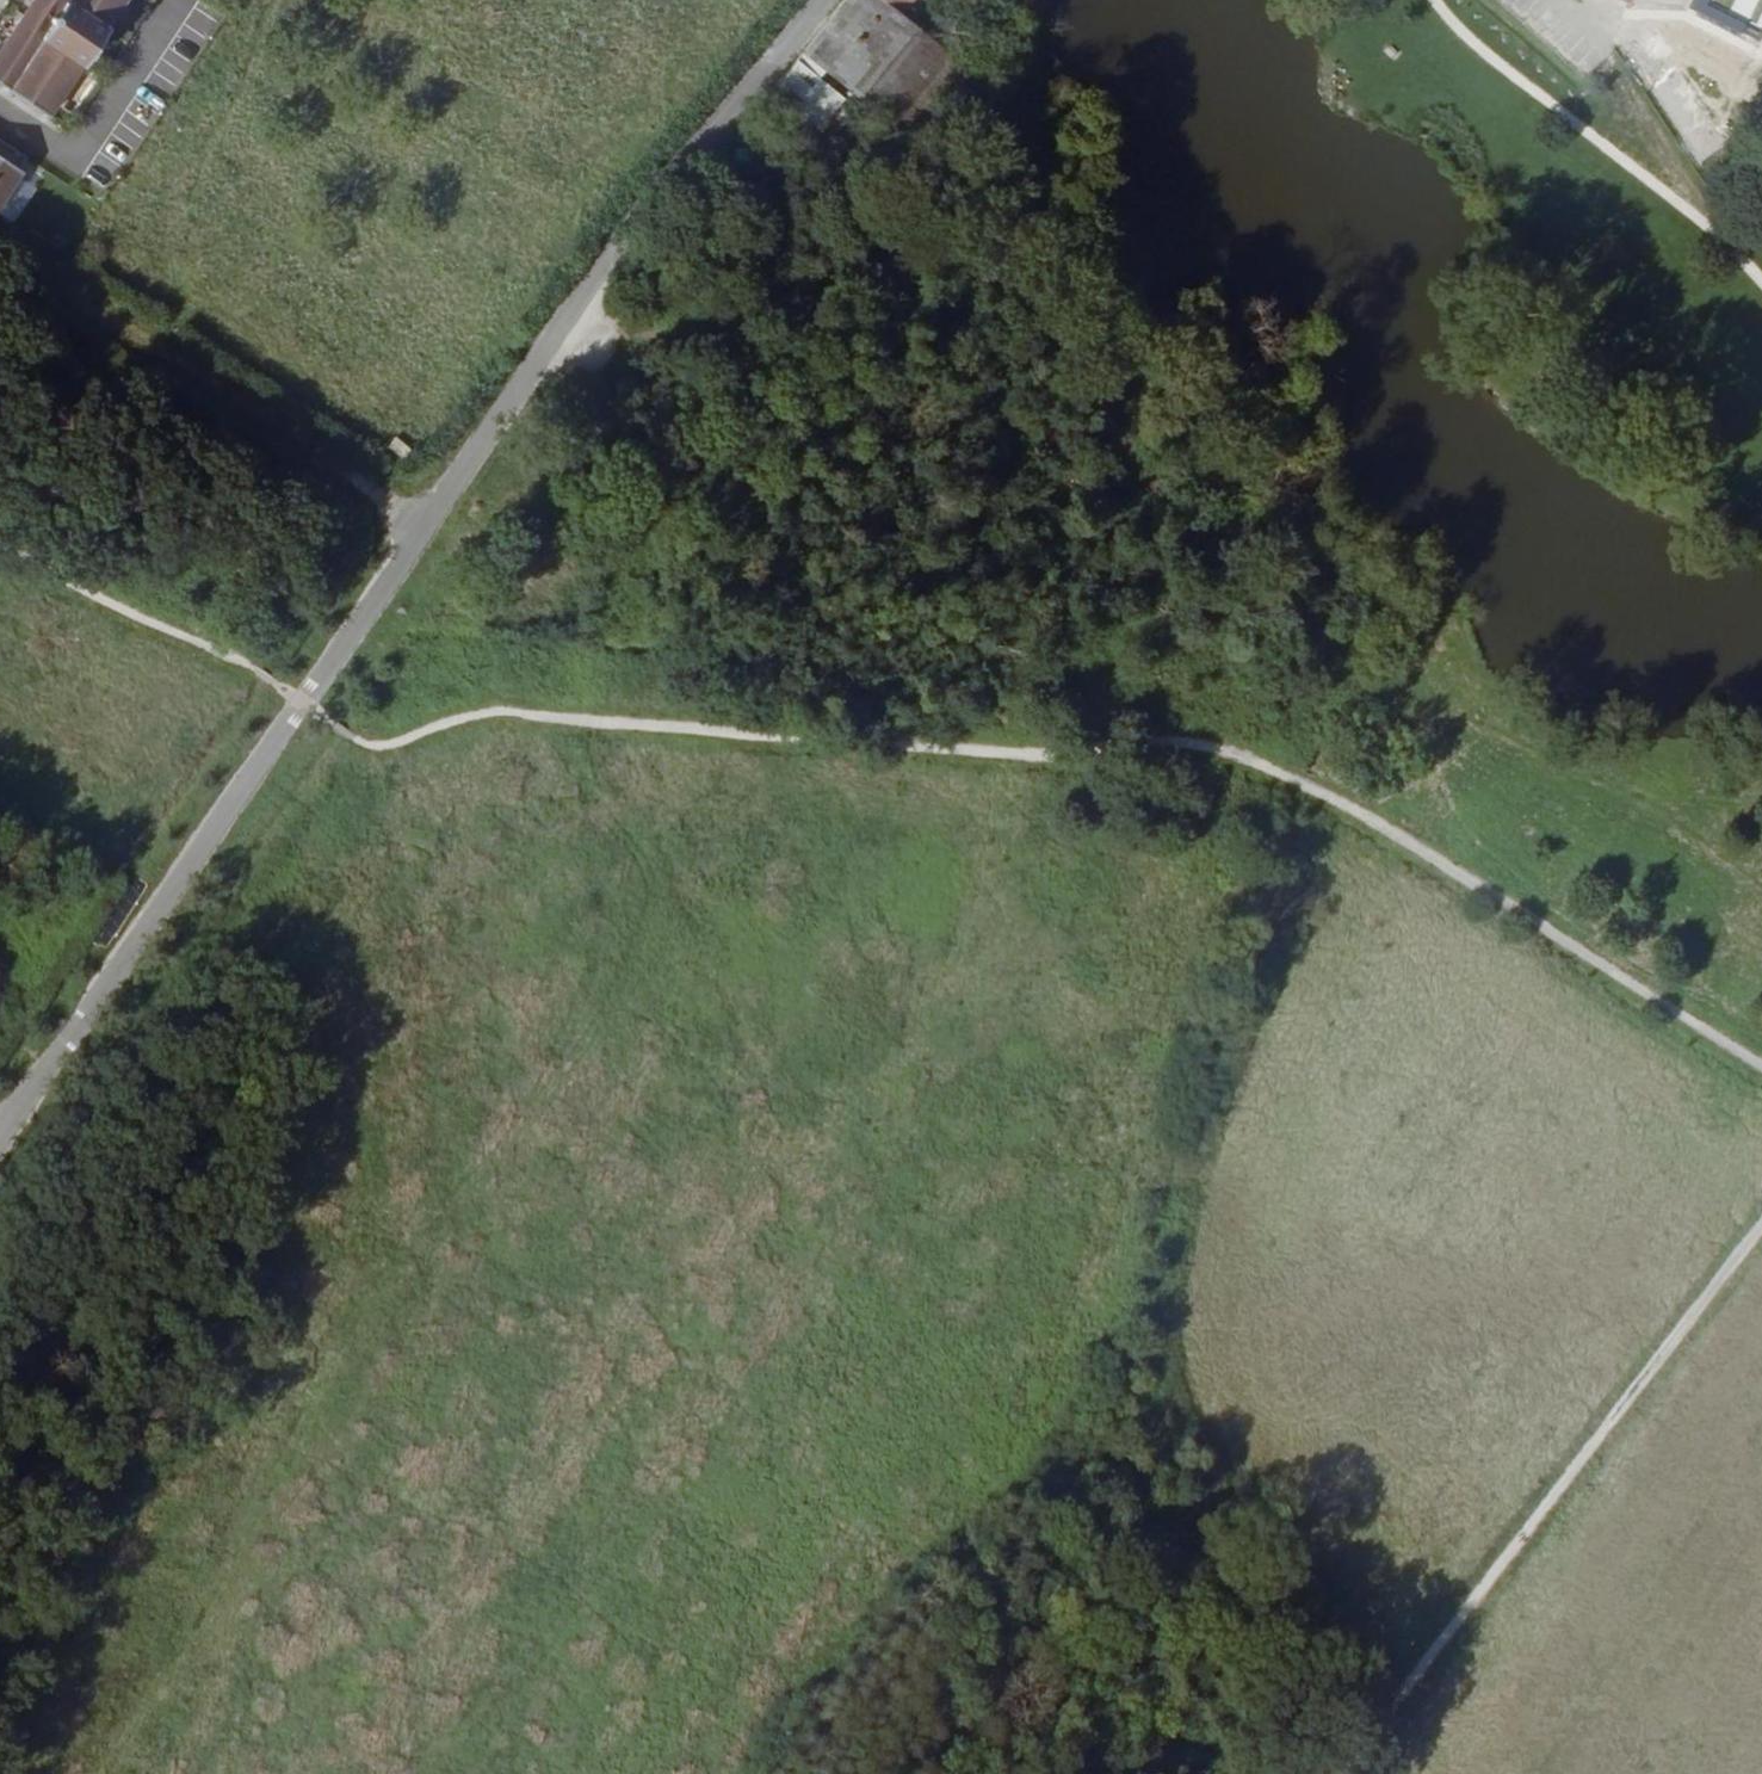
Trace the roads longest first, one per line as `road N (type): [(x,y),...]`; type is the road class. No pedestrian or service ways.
road 1 (unclassified): [(824,0),(418,528),(0,1130)]
road 2 (residential): [(156,0),(60,139),(0,101)]

